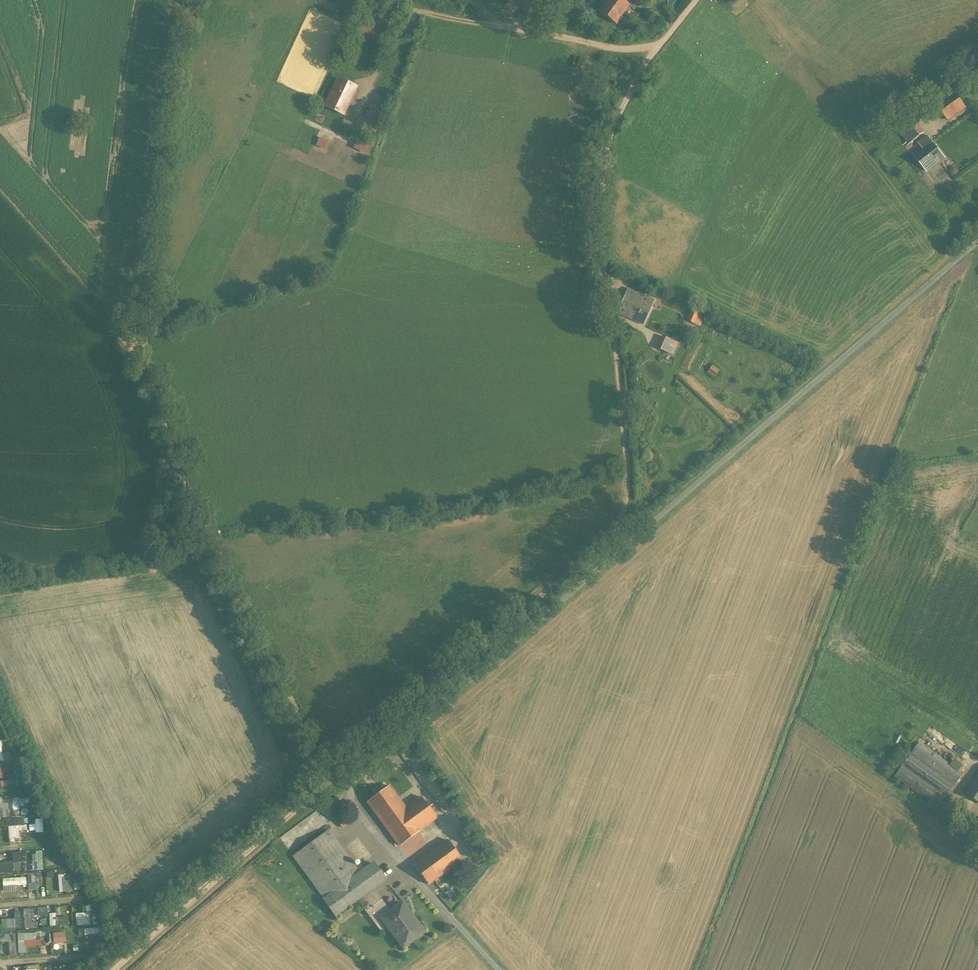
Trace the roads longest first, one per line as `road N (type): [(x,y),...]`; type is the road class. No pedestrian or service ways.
road 1 (unclassified): [(500,969),(344,794),(977,242)]
road 2 (track): [(339,778),(602,543),(625,511),(631,443),(604,231),(607,165),(660,44)]
road 3 (track): [(330,775),(178,467),(152,374),(146,330),(188,0)]
road 4 (track): [(660,44),(487,27),(376,0)]
road 5 (track): [(130,956),(335,782)]

